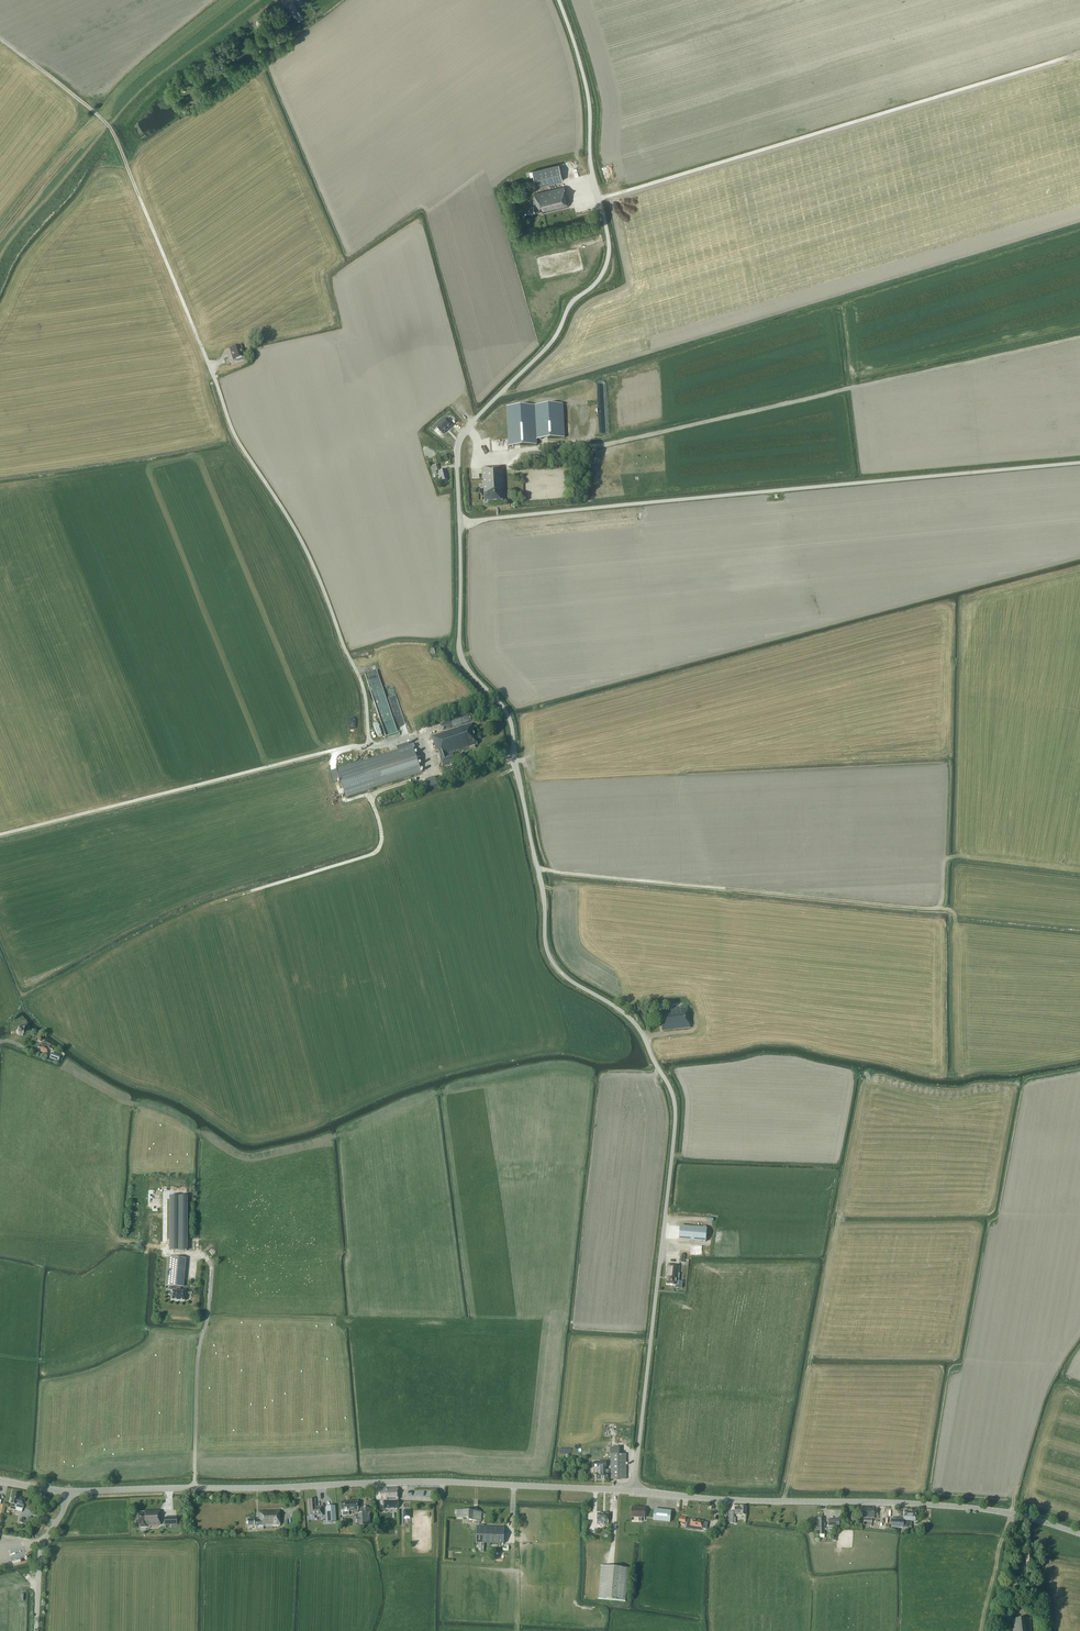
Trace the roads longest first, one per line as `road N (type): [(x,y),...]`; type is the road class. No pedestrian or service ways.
road 1 (unclassified): [(634,1491),(675,1103),(633,1021),(551,958),(511,725),(459,647),(458,442),(551,342),(609,254),(591,165),(587,92),(559,0)]
road 2 (track): [(599,199),(1064,58)]
road 3 (tertiary): [(1079,1534),(966,1507),(634,1491)]
road 4 (tertiary): [(634,1491),(419,1481),(194,1488)]
road 5 (track): [(538,870),(947,909)]
road 6 (track): [(372,745),(0,835)]
road 7 (track): [(207,360),(110,127),(57,82)]
road 8 (track): [(369,795),(381,835),(375,852),(251,891)]
road 9 (unclassified): [(36,1630),(41,1550),(66,1491)]
road 10 (tertiary): [(66,1491),(194,1488)]

